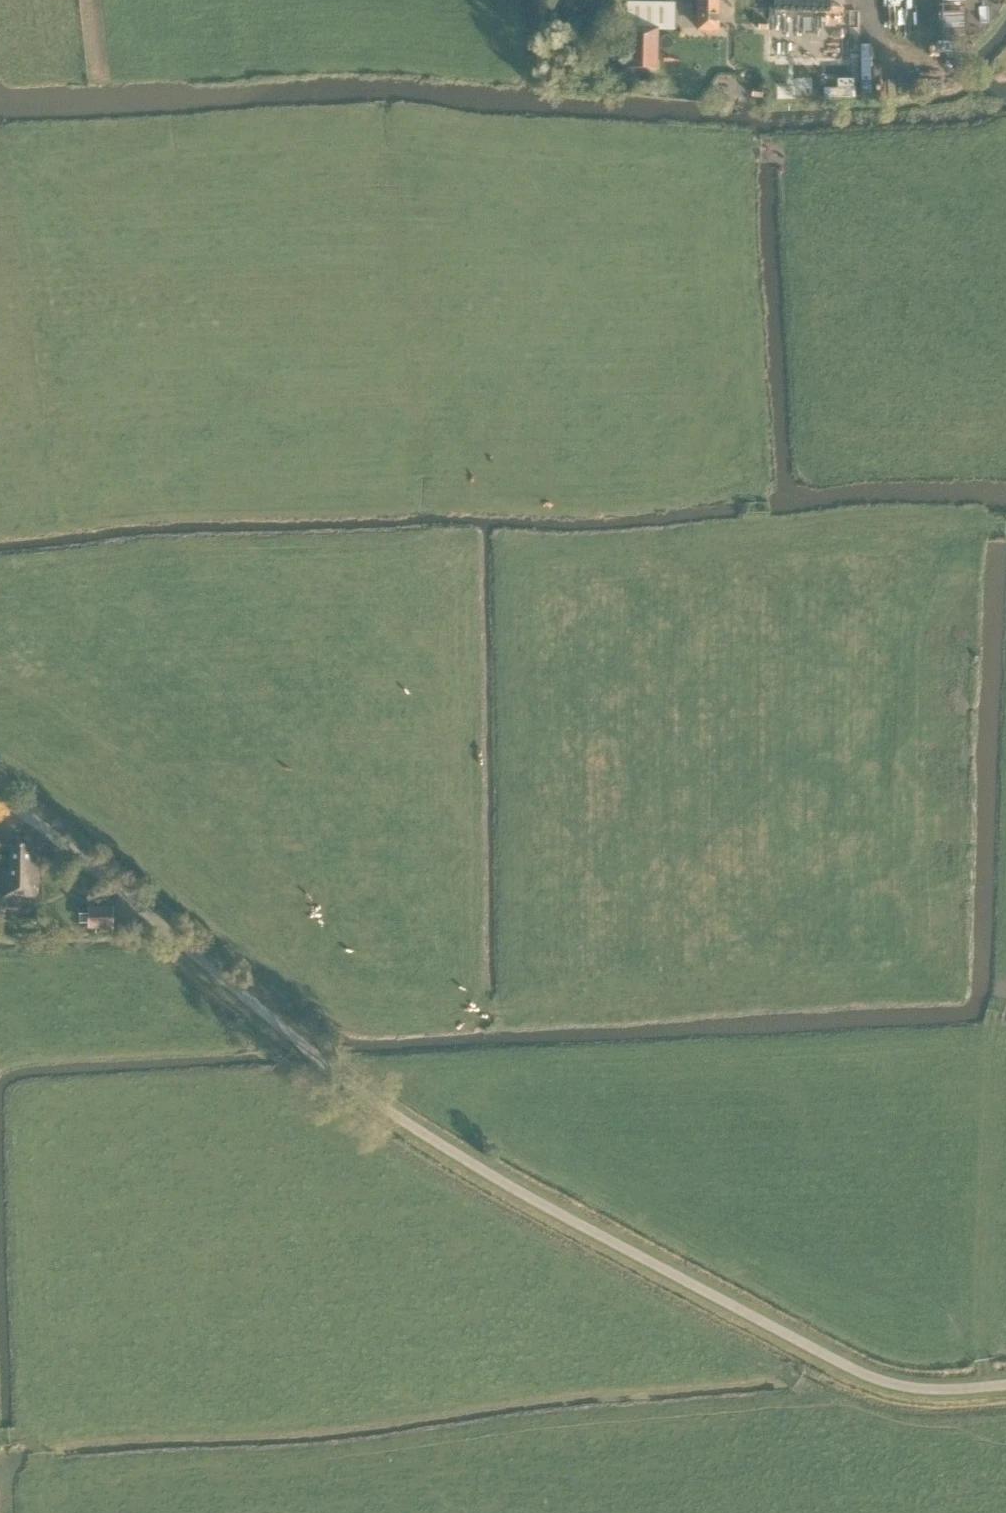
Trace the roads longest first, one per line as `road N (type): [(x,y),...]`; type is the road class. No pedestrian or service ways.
road 1 (unclassified): [(1005,1384),(943,1389),(884,1381),(842,1364),(451,1151),(347,1080),(0,798)]

